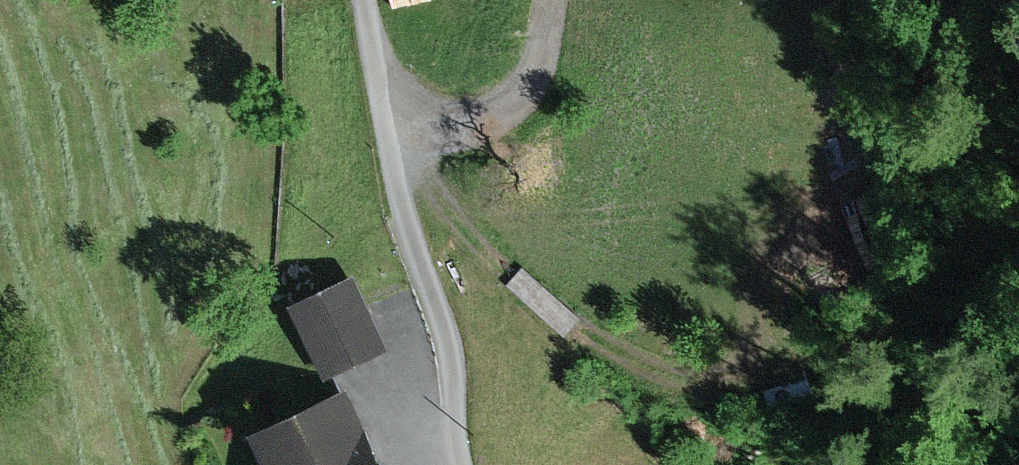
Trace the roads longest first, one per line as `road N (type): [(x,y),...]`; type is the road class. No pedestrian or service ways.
road 1 (track): [(393,169),(503,272),(596,334),(671,367),(741,378),(905,331),(1016,241)]
road 2 (track): [(462,464),(446,333),(403,215),(362,0)]
road 3 (track): [(387,138),(478,123),(519,106),(541,70),(553,0)]

